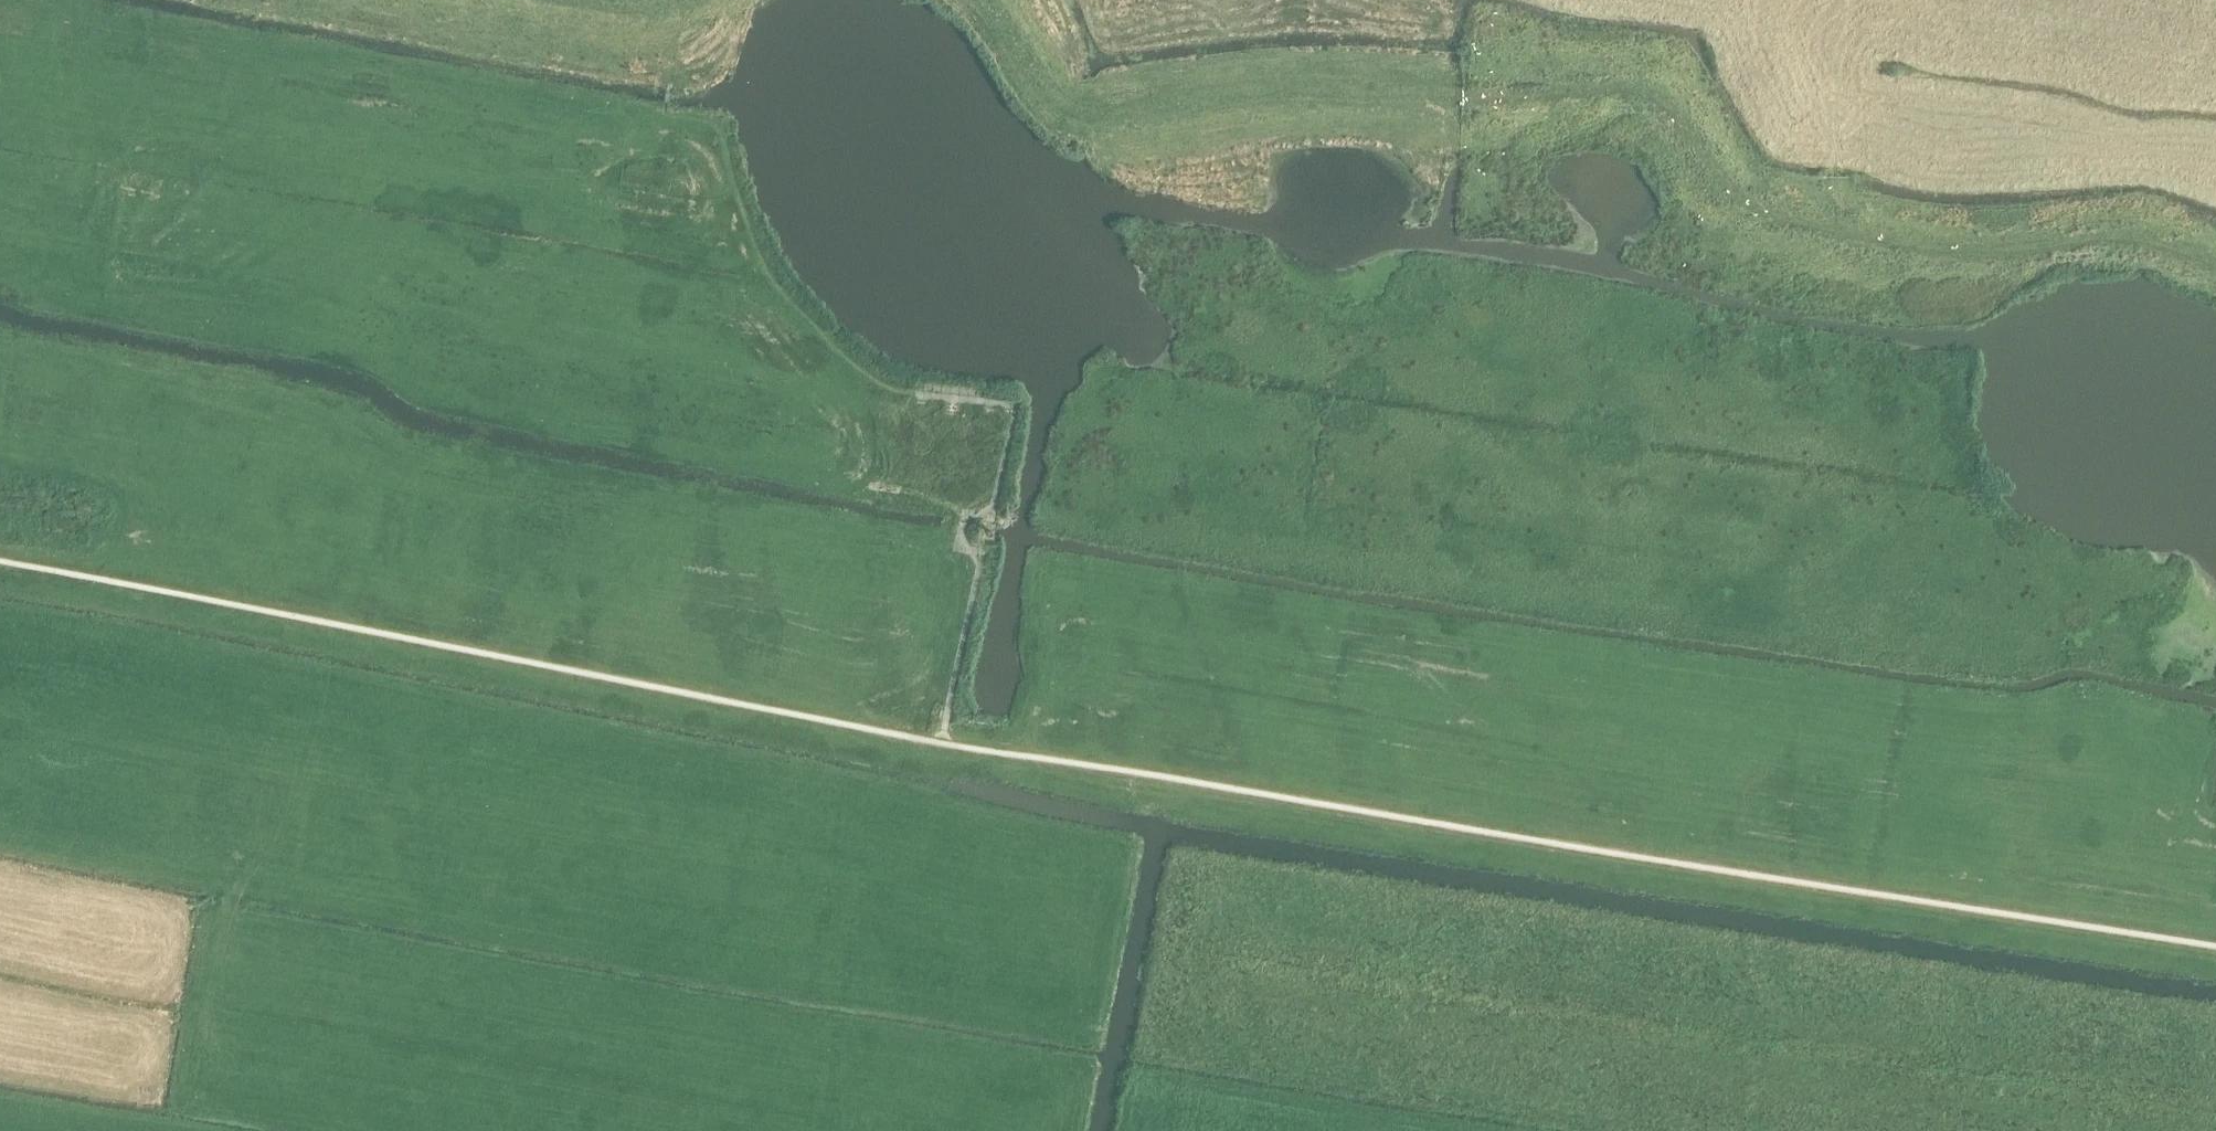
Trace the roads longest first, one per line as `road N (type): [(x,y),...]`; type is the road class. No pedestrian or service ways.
road 1 (track): [(2215,265),(2127,236),(1989,252),(1850,227)]
road 2 (track): [(1850,227),(1834,176),(1826,103),(1848,0)]

